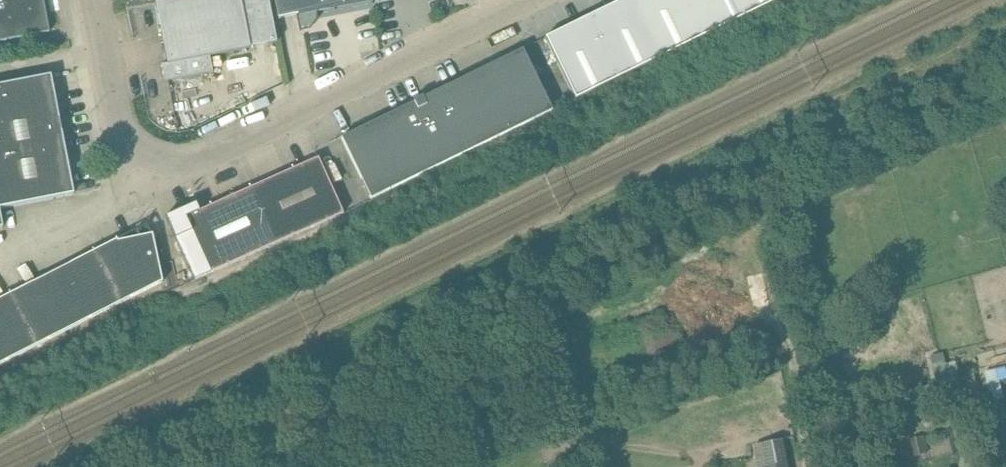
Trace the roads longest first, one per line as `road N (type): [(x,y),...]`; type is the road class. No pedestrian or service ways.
road 1 (unclassified): [(134,198),(528,0)]
road 2 (unclassified): [(134,198),(96,0)]
road 3 (unclassified): [(0,266),(134,198)]

